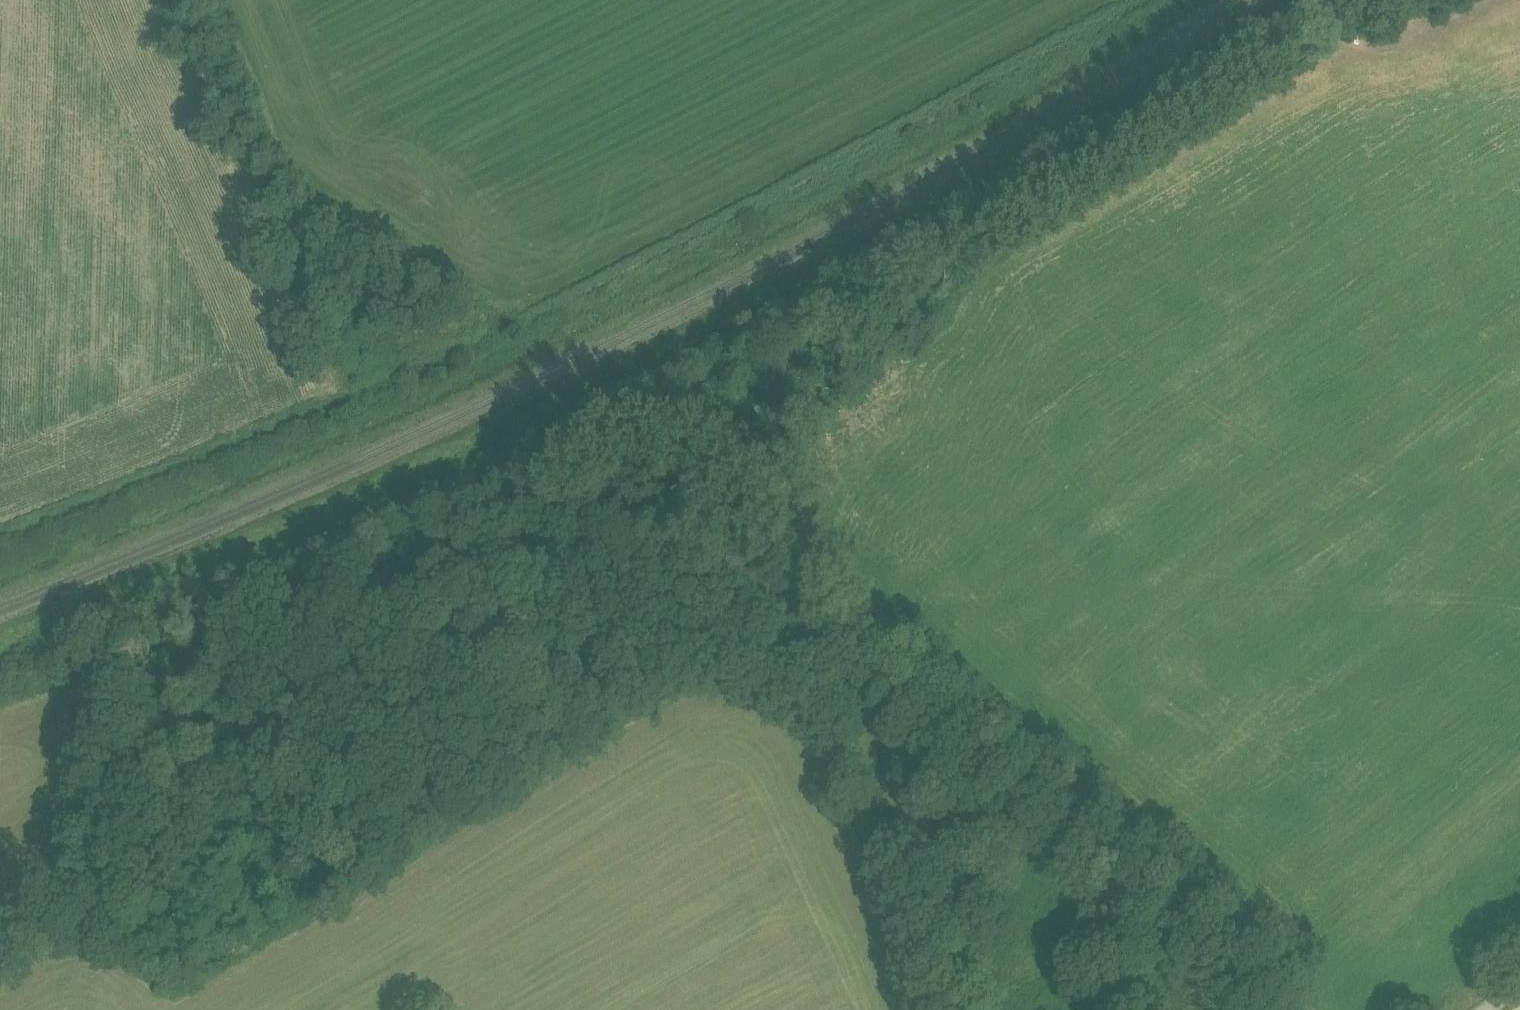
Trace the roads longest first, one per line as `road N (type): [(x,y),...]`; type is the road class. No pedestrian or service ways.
road 1 (unclassified): [(0,935),(631,573),(704,560),(760,582),(1295,1009)]

